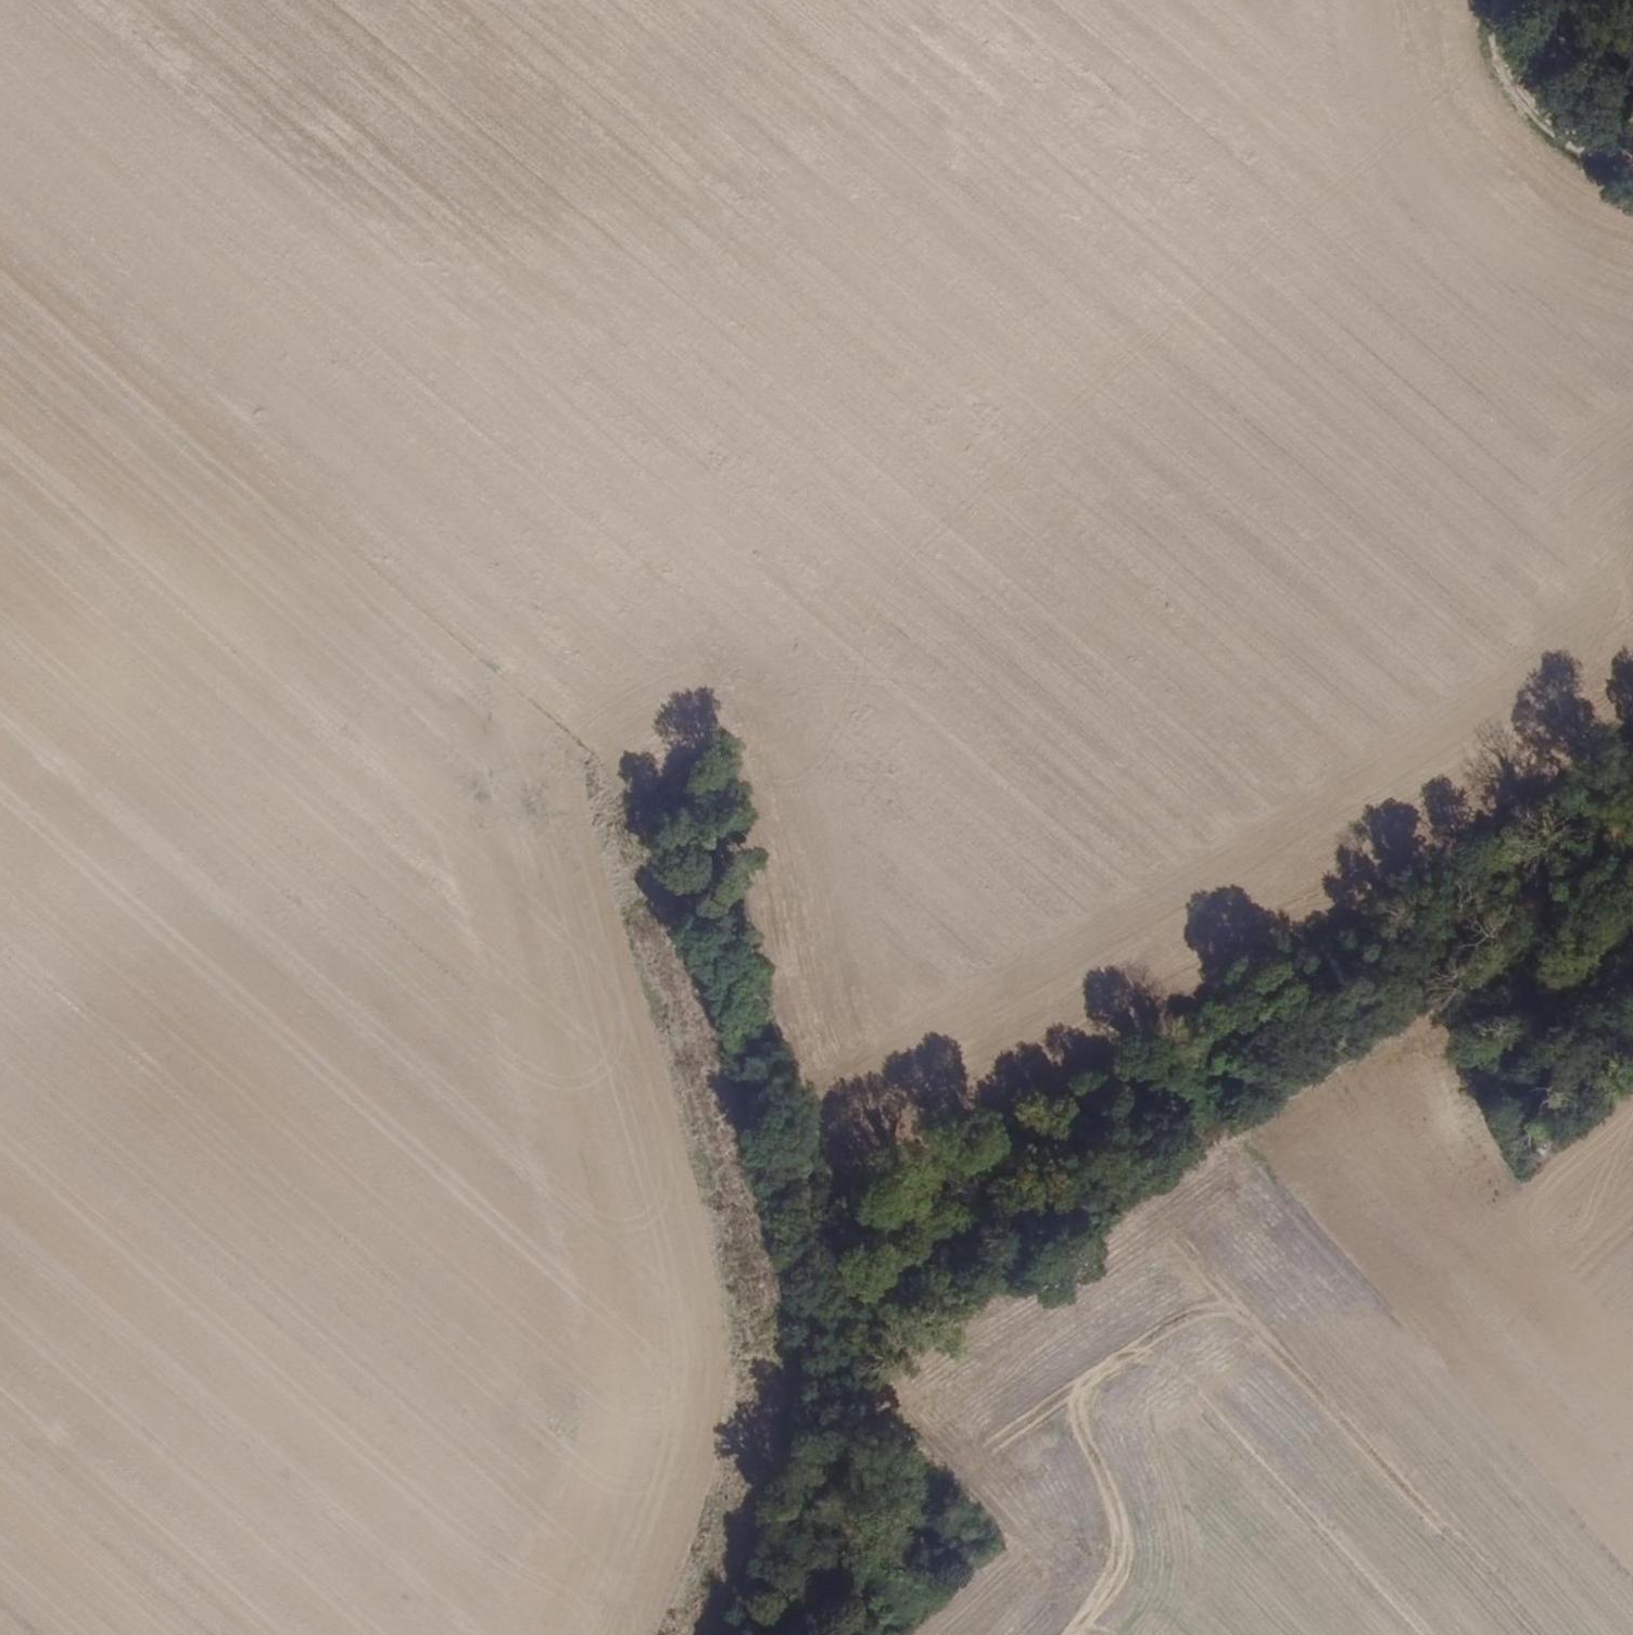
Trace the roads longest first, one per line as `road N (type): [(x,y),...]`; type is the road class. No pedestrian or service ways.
road 1 (track): [(1502,0),(1501,70),(1576,138),(1632,161)]
road 2 (track): [(1028,1497),(1017,1548),(940,1634)]

